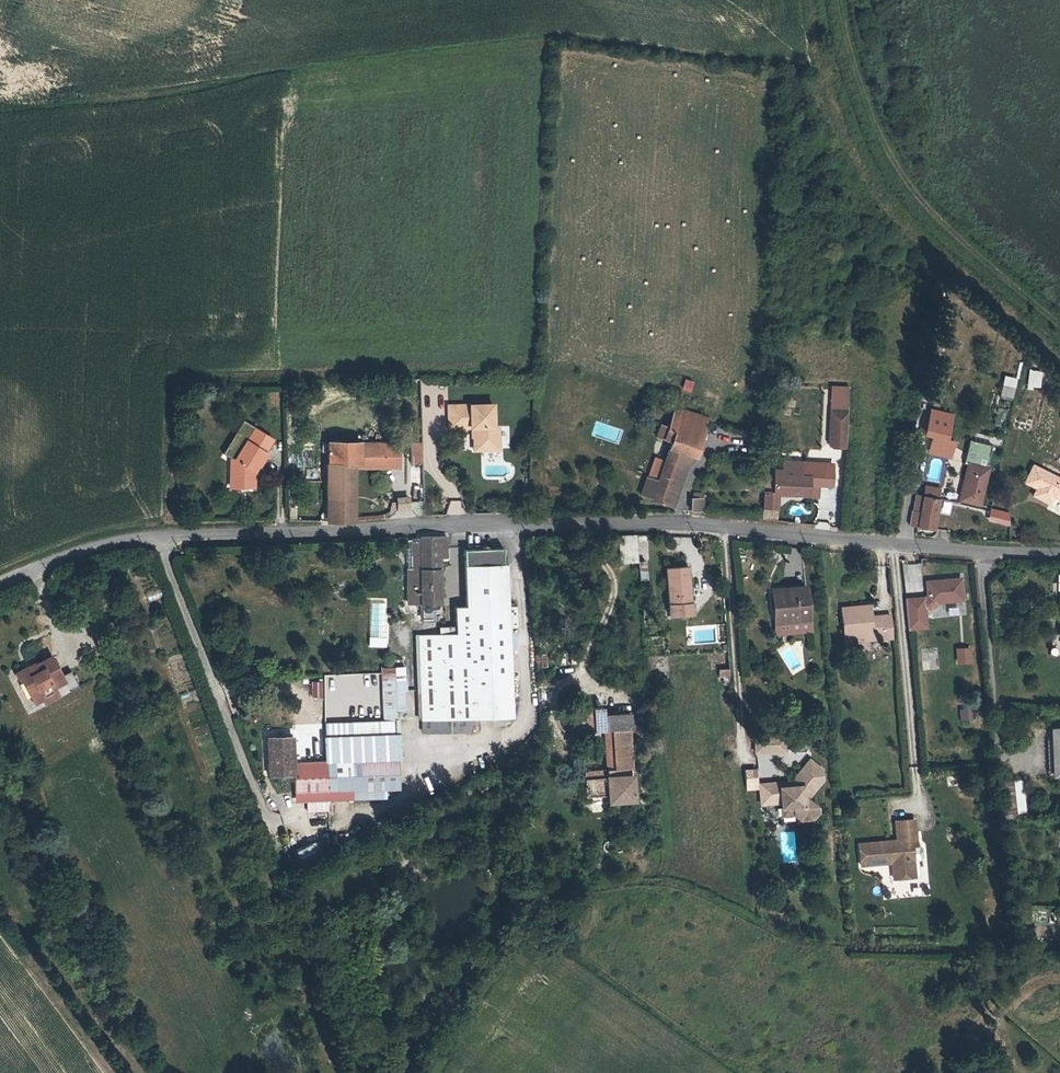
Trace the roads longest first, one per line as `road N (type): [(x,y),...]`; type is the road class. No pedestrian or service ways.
road 1 (unclassified): [(1059,548),(895,544),(684,522),(156,534),(103,543),(0,581)]
road 2 (track): [(841,0),(884,144),(909,183),(1059,325)]

